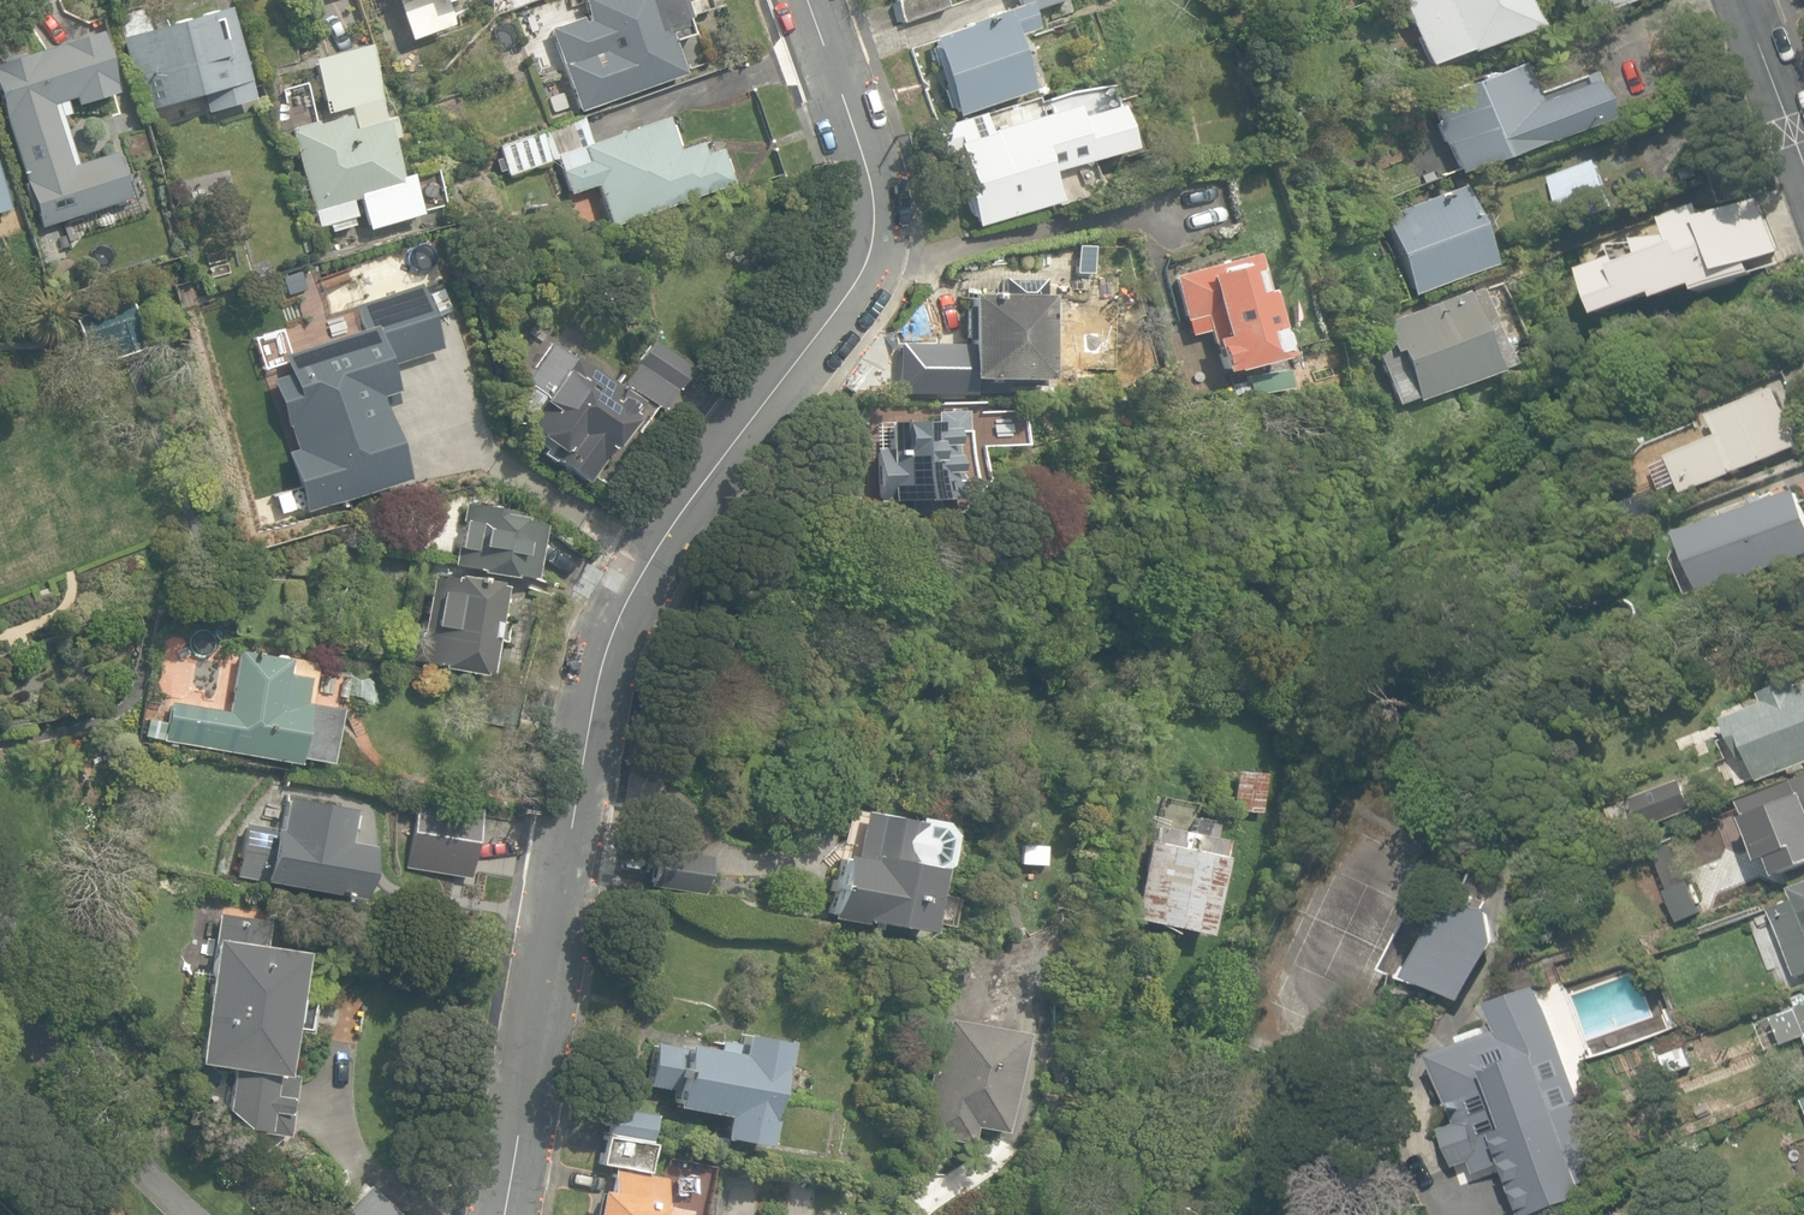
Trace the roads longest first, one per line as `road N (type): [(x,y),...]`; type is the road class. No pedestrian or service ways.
road 1 (residential): [(503,1214),(598,657),(627,586),(852,290),(869,245),(866,177),(805,0)]
road 2 (residential): [(1803,163),(1743,0)]

